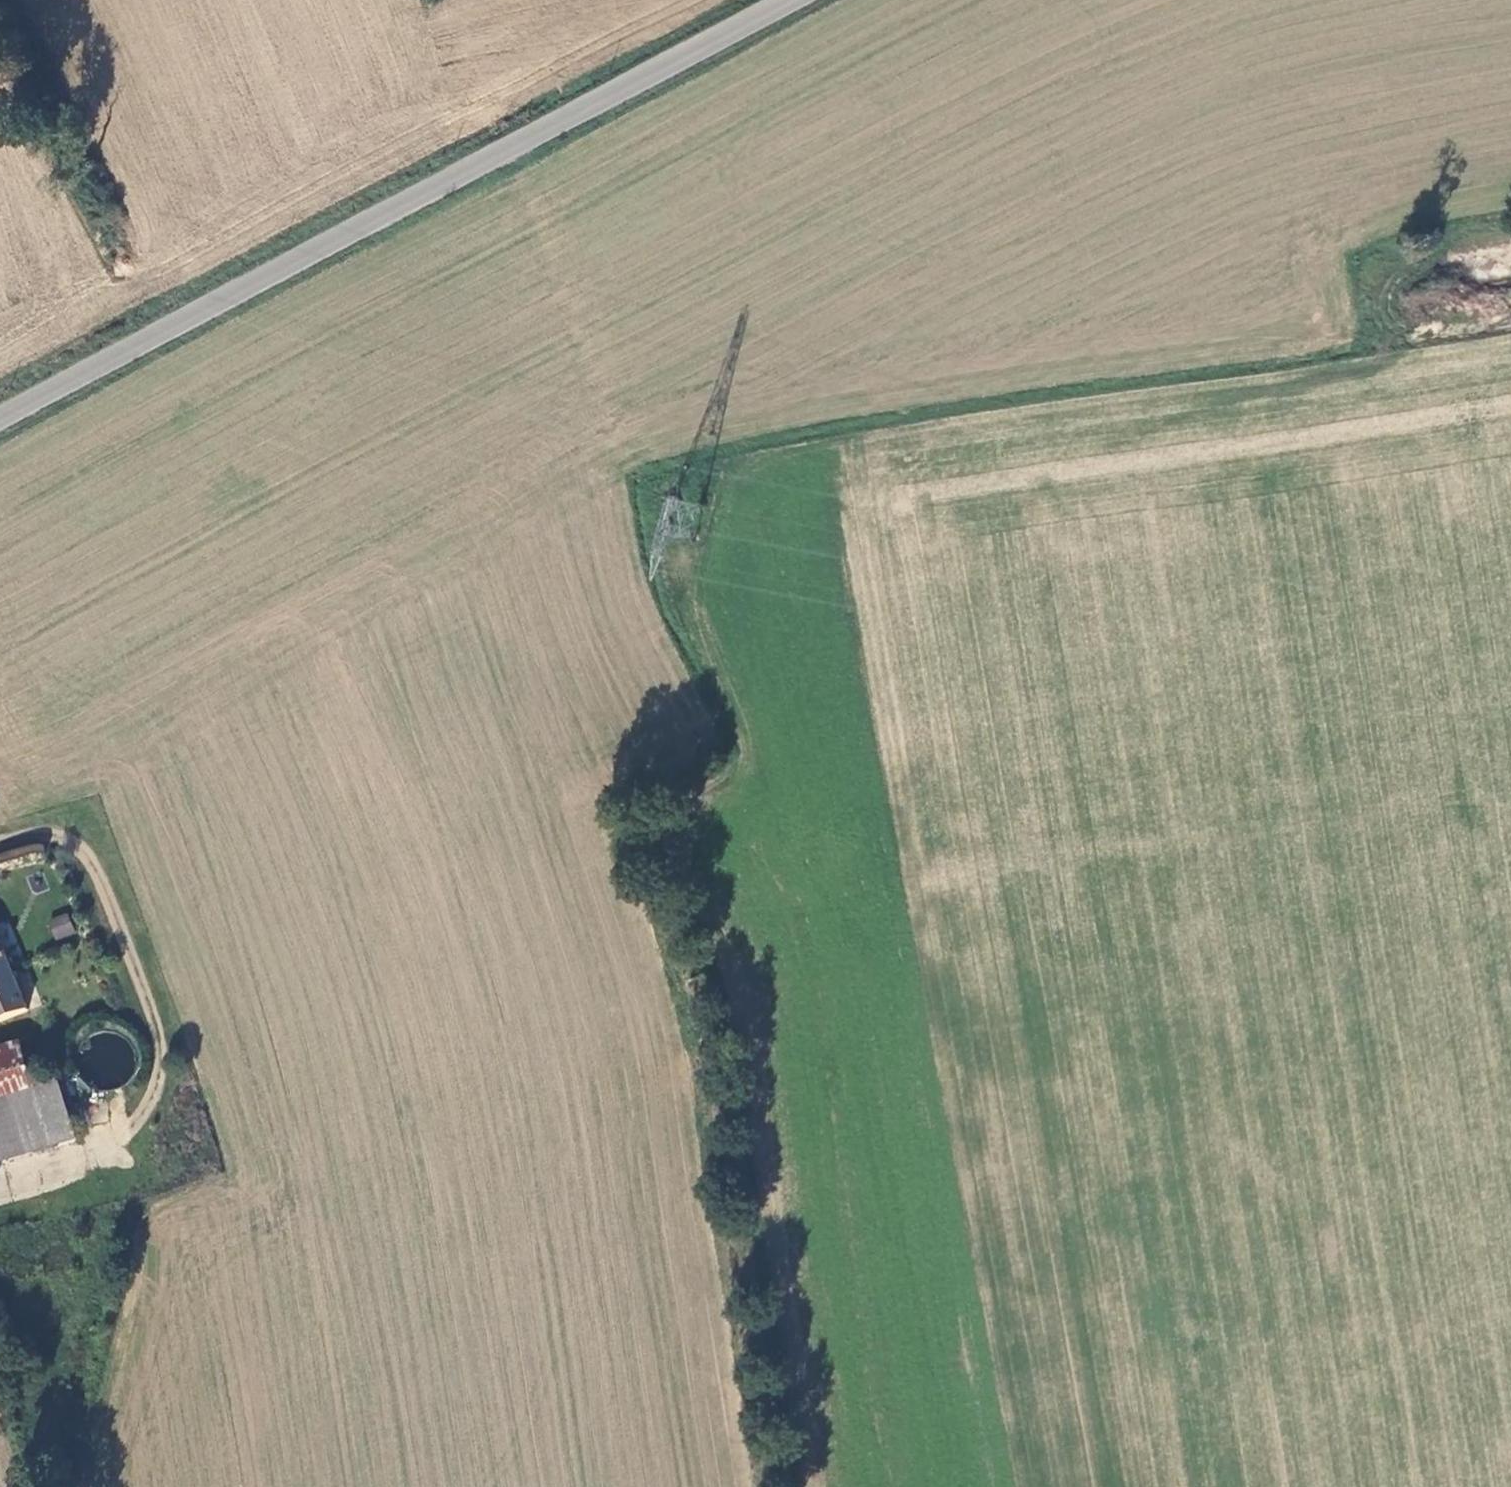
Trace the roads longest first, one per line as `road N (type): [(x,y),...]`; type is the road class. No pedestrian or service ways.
road 1 (tertiary): [(785,0),(0,417)]

